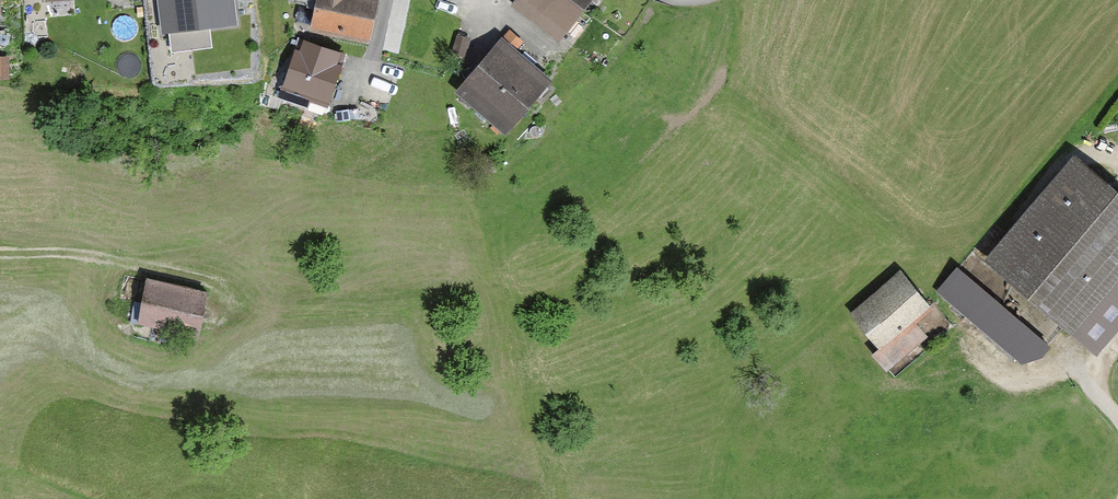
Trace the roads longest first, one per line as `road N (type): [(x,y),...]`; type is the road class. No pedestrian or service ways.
road 1 (track): [(0,251),(103,257),(229,286)]
road 2 (track): [(1117,419),(1068,357),(1117,301)]

